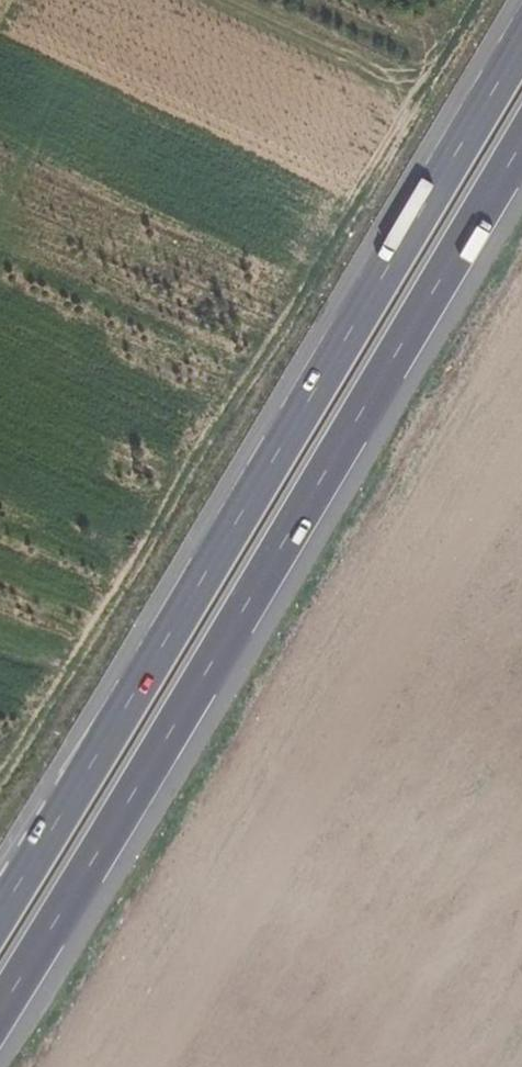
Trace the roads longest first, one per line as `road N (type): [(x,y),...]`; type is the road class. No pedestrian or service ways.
road 1 (primary): [(521,44),(0,916)]
road 2 (primary): [(0,1012),(521,143)]

